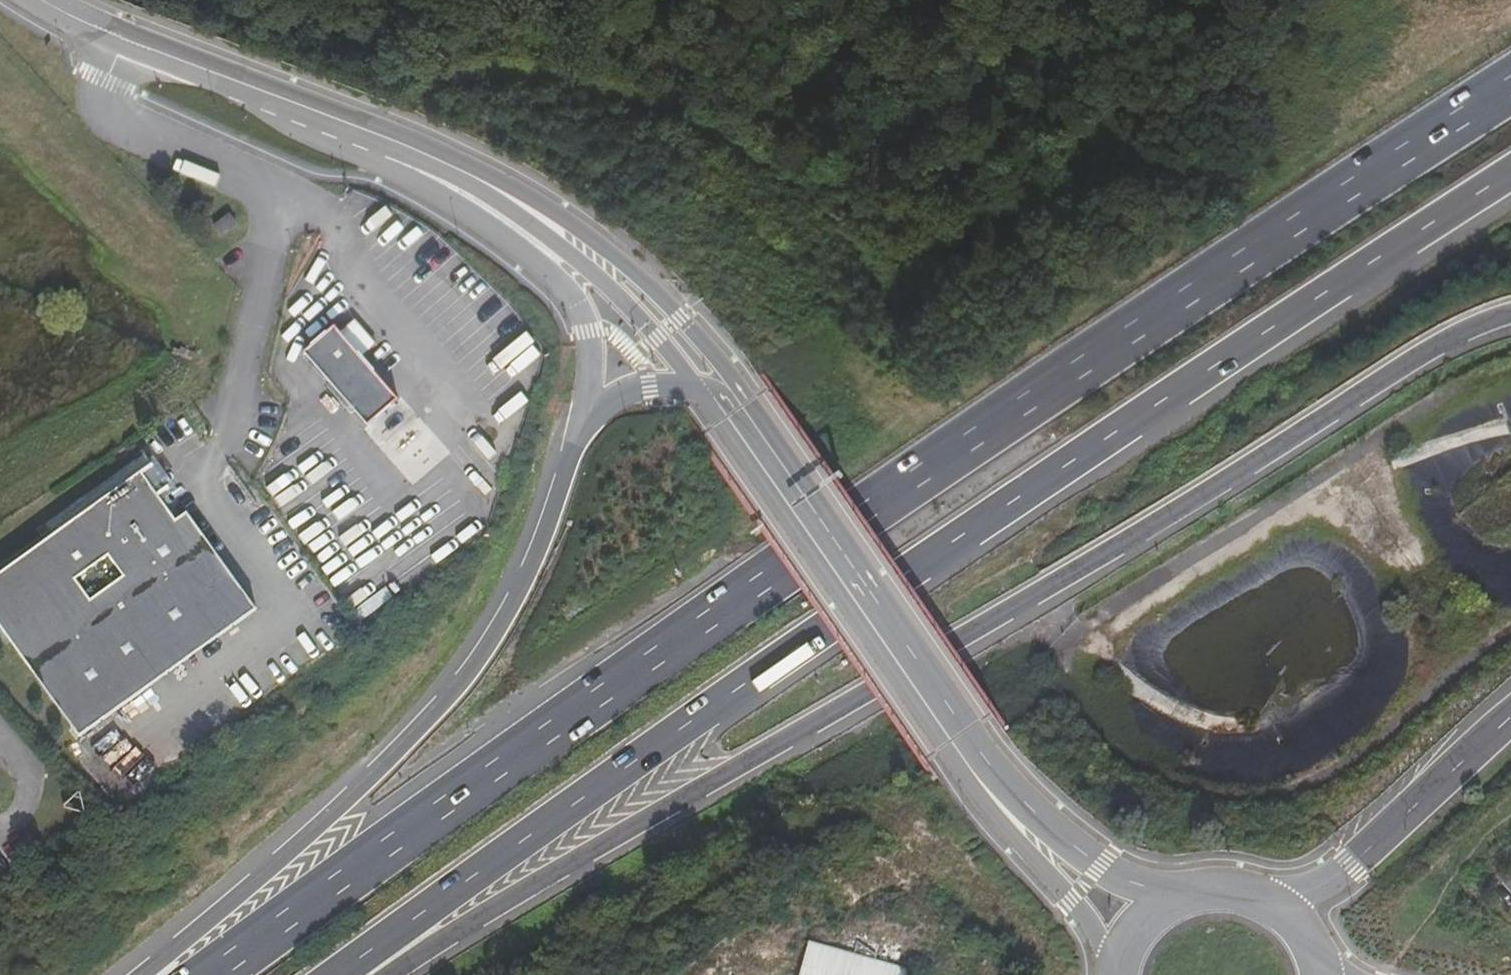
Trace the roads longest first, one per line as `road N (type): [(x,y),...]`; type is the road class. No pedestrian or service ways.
road 1 (motorway): [(1510,87),(774,576),(210,974)]
road 2 (motorway): [(345,974),(658,743),(1510,173)]
road 3 (motorway): [(392,974),(707,779),(1171,515),(1469,324),(1510,312)]
road 4 (motorway): [(580,415),(538,544),(443,698),(135,974)]
road 5 (track): [(921,325),(823,205),(689,116),(529,66),(416,90),(395,131)]
road 6 (tertiary): [(748,405),(683,316),(615,256),(508,184),(395,131),(365,130)]
road 7 (tertiary): [(365,130),(471,183),(600,280),(698,391)]
road 8 (motorway): [(344,122),(366,156),(509,249),(587,327),(580,415)]
road 9 (tertiary): [(759,441),(958,738)]
road 10 (motorway): [(1510,719),(1347,867),(1297,895),(1257,895)]
road 11 (tertiary): [(137,43),(344,122)]
road 12 (tertiary): [(1197,890),(1118,869),(1018,813)]
road 13 (tertiary): [(1018,813),(1098,927),(1114,974)]
road 14 (motorway): [(698,391),(650,385),(580,415)]
road 15 (tertiary): [(1197,890),(1141,925),(1120,974)]

